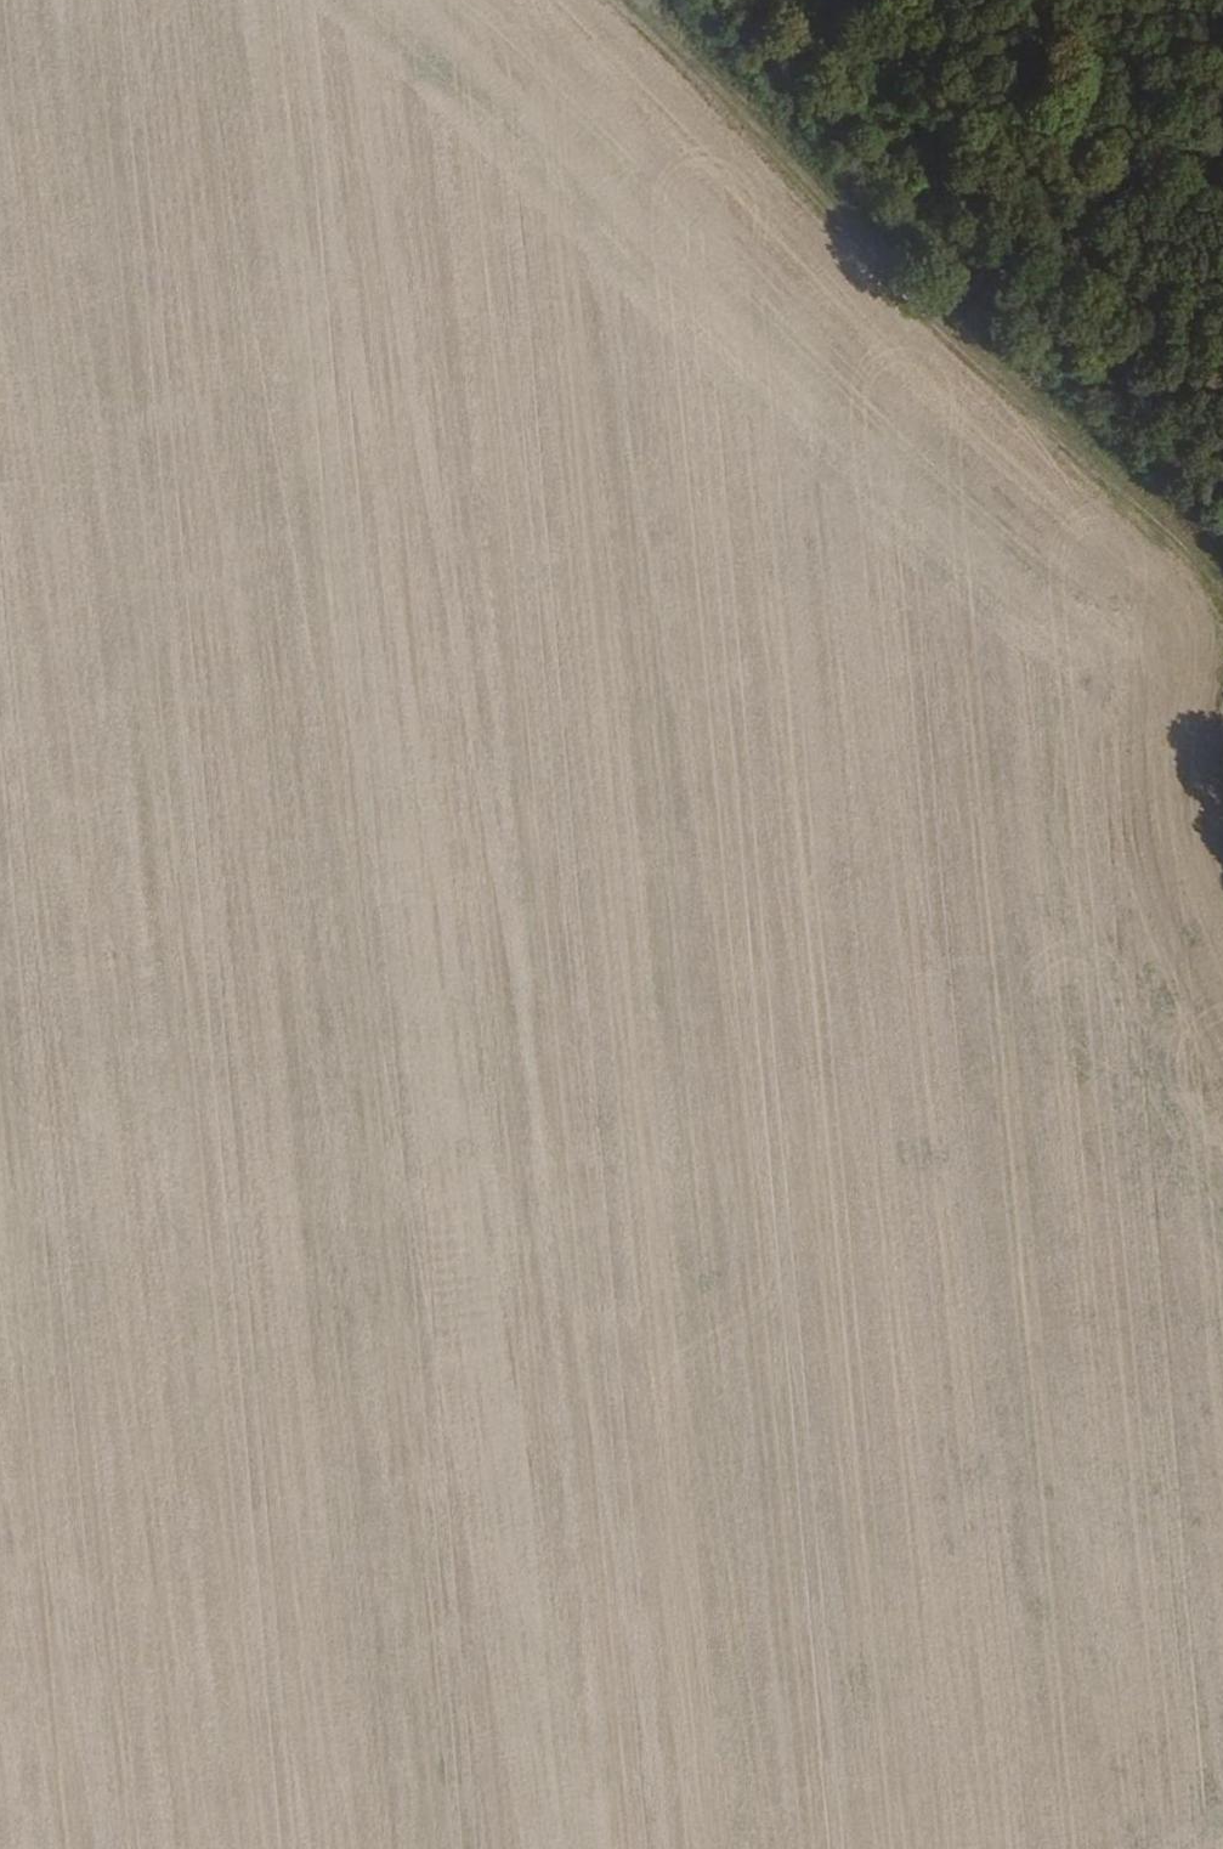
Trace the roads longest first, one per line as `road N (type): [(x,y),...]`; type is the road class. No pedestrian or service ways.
road 1 (track): [(1222,590),(1110,476),(945,333),(671,34),(630,0)]

